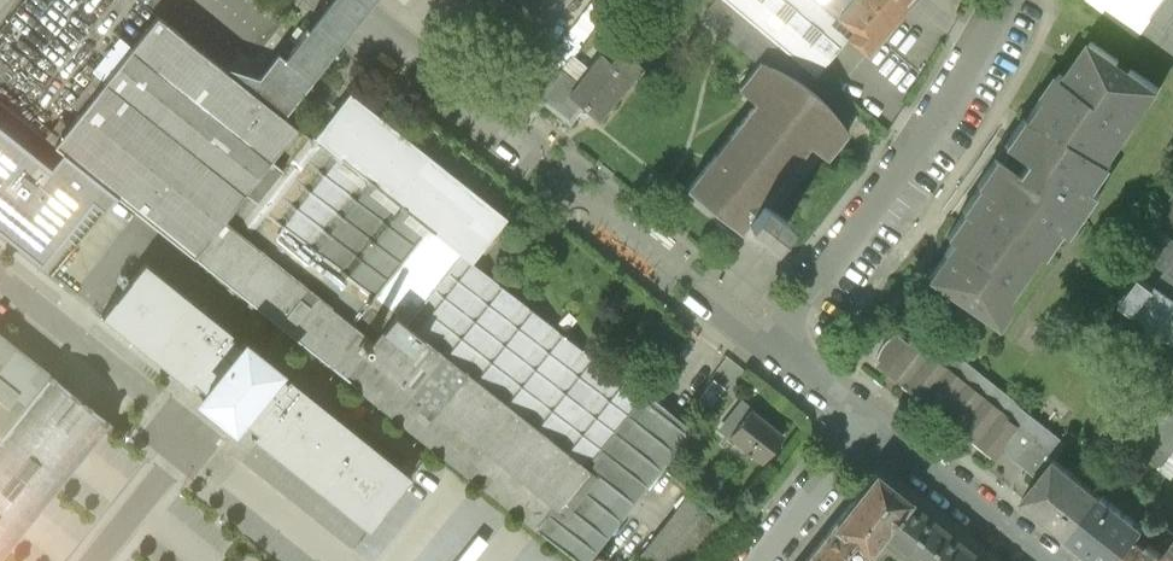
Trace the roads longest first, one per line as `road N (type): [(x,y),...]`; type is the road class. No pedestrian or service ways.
road 1 (residential): [(774,345),(949,106),(999,0)]
road 2 (unclassified): [(347,0),(543,162)]
road 3 (unclassified): [(189,435),(0,290)]
road 4 (residential): [(1059,560),(878,424)]
road 5 (residential): [(697,284),(543,162)]
road 6 (residential): [(769,560),(878,424)]
road 7 (unclassified): [(189,435),(93,560)]
road 8 (residential): [(878,424),(774,345)]

